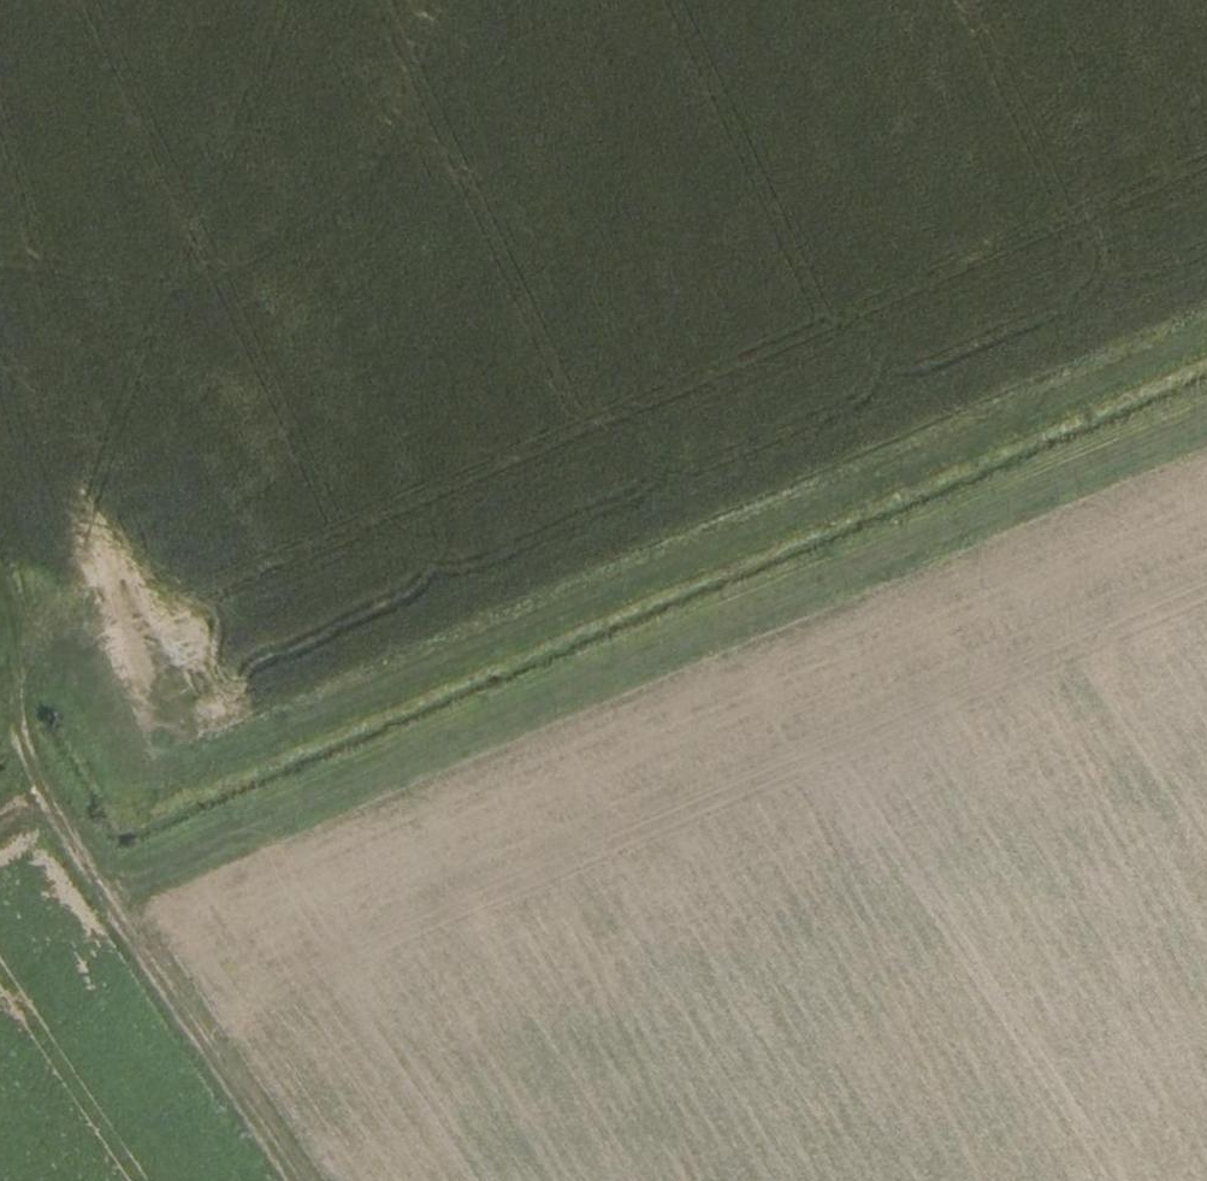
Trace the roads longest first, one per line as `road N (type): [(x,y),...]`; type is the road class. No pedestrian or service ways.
road 1 (track): [(299,1180),(30,765),(9,703),(16,654),(0,594)]

